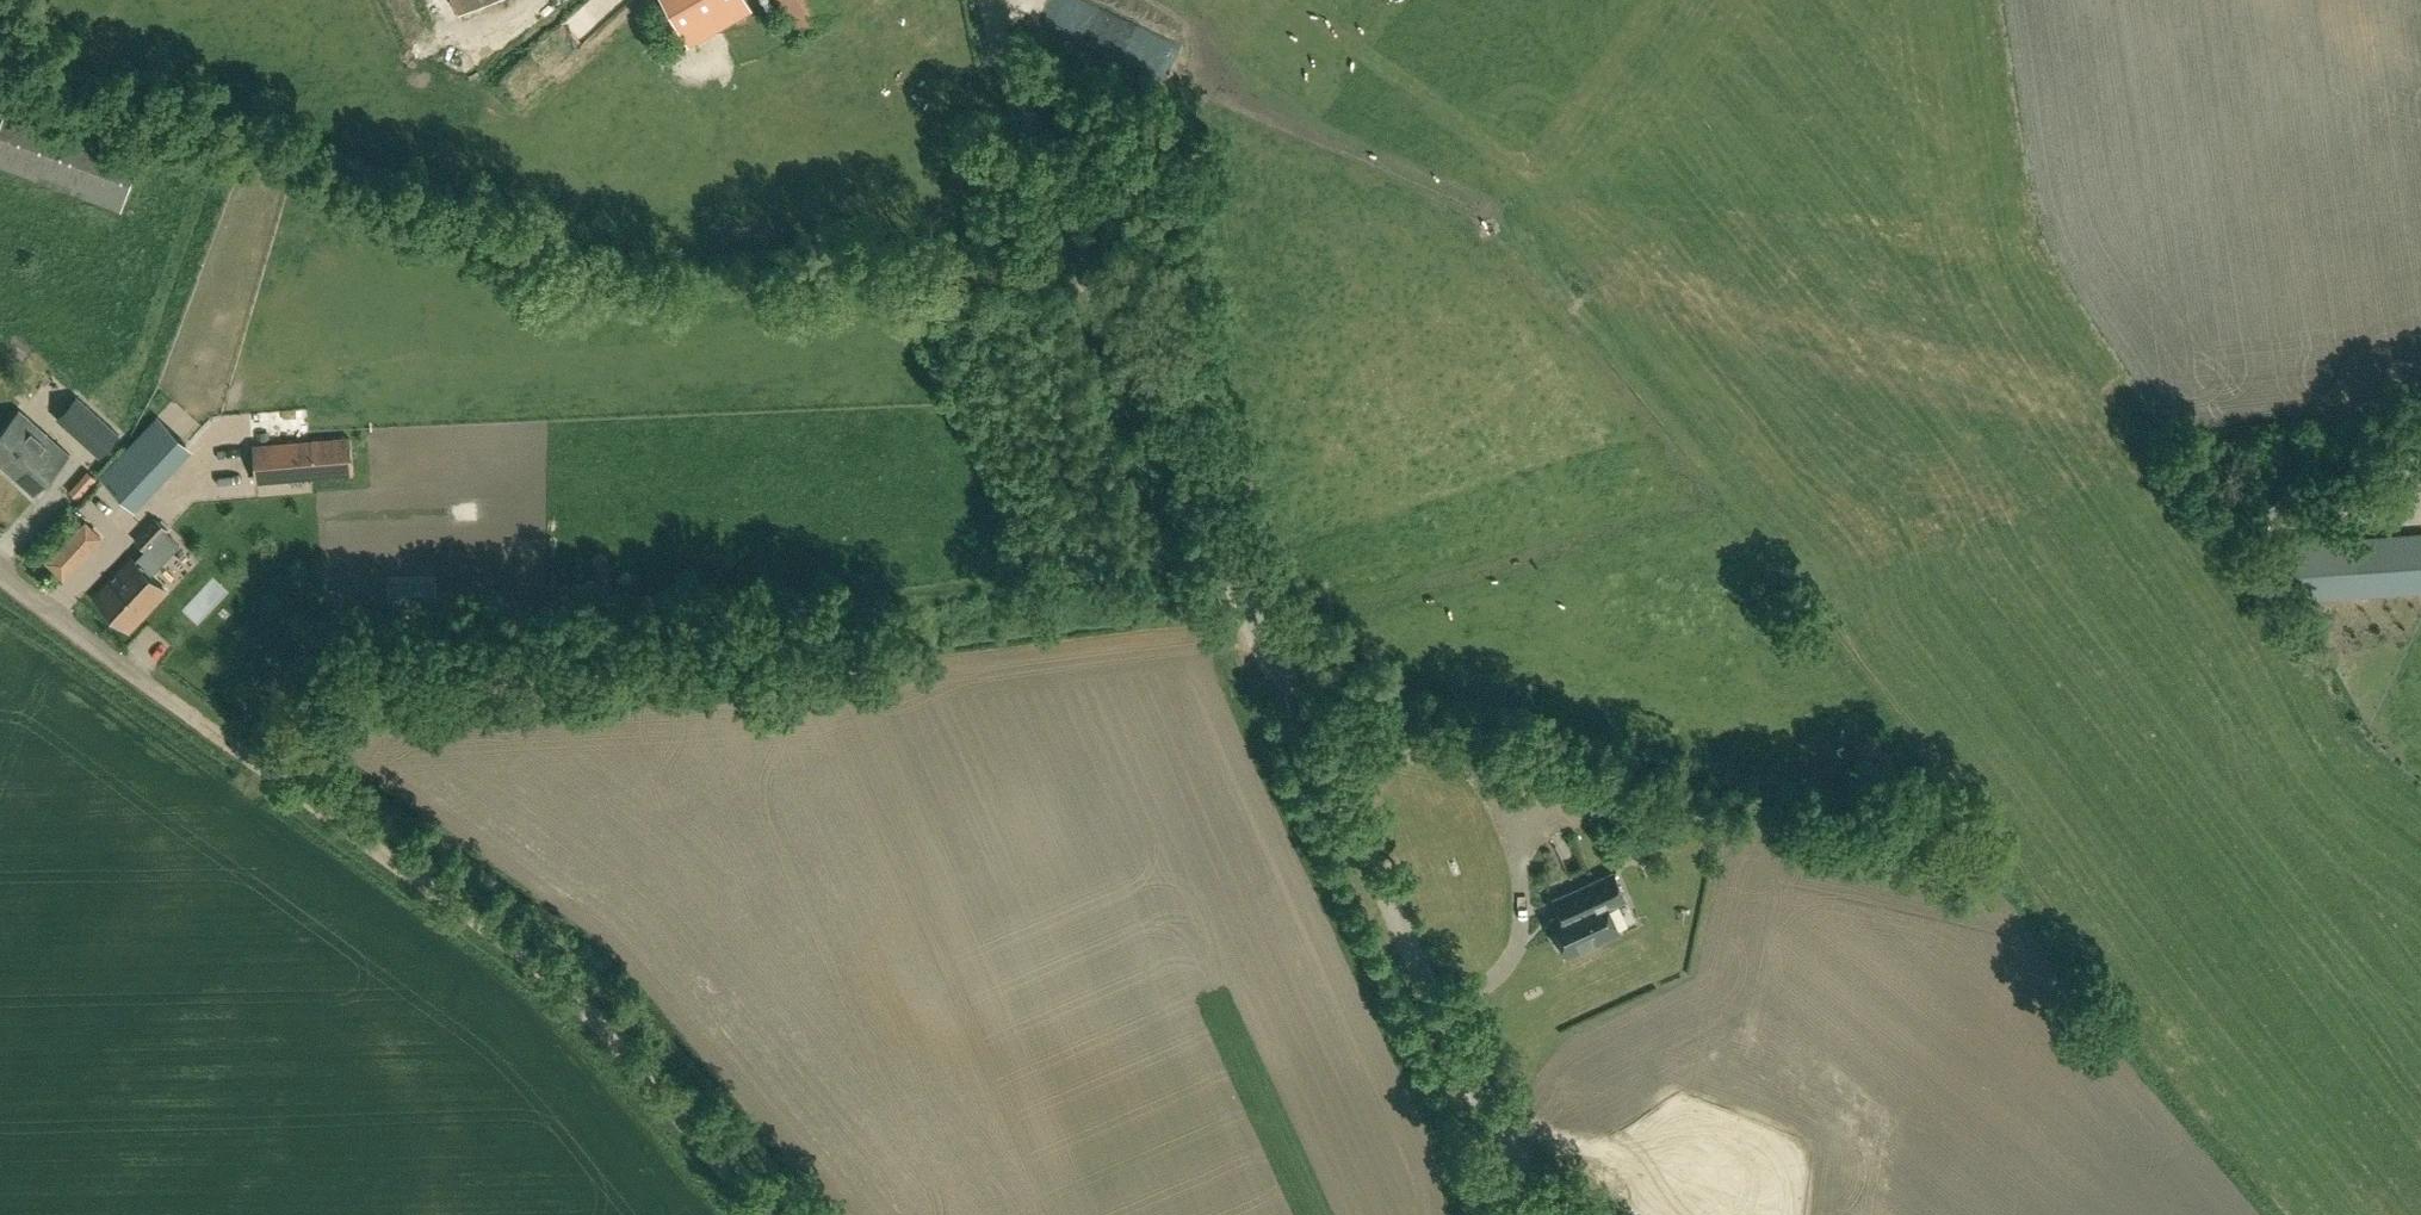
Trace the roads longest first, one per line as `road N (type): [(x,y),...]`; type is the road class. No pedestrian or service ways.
road 1 (unclassified): [(1530,1214),(1036,134),(993,0)]
road 2 (track): [(762,1214),(549,979),(71,626)]

